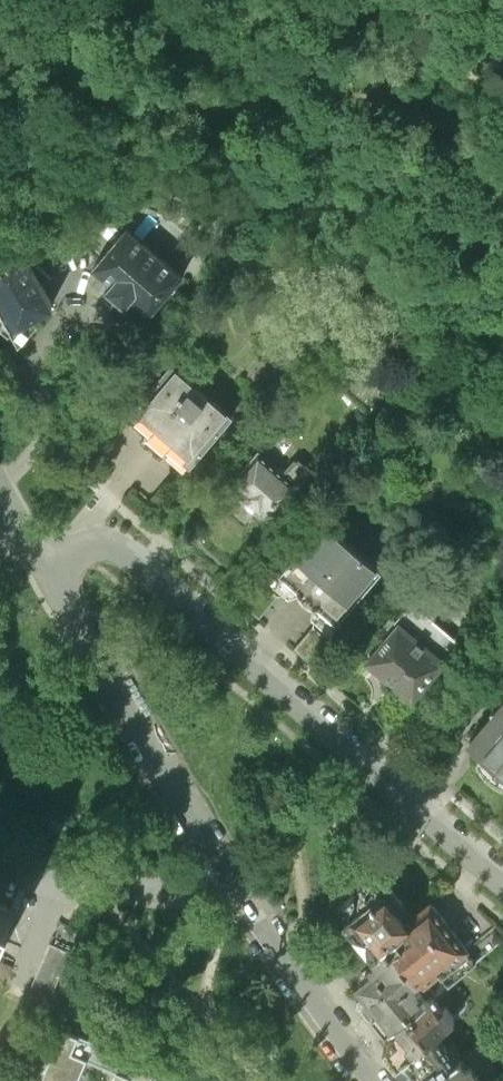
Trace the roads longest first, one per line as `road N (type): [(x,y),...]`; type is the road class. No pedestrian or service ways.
road 1 (residential): [(48,567),(226,872),(375,1080)]
road 2 (residential): [(48,567),(93,544),(123,548),(502,866)]
road 3 (track): [(502,339),(273,135),(190,121),(57,151),(29,144)]
road 4 (track): [(251,1),(502,165)]

